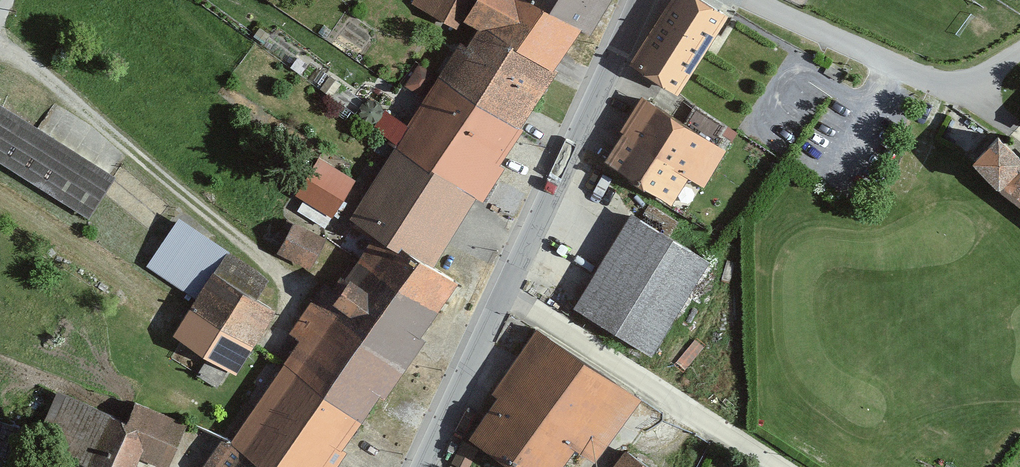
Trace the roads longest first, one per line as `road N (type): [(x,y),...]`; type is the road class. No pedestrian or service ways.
road 1 (residential): [(780,466),(504,291)]
road 2 (tertiary): [(504,291),(643,0)]
road 3 (residential): [(751,0),(953,86),(980,81),(1019,50)]
road 4 (tertiary): [(422,466),(504,291)]

